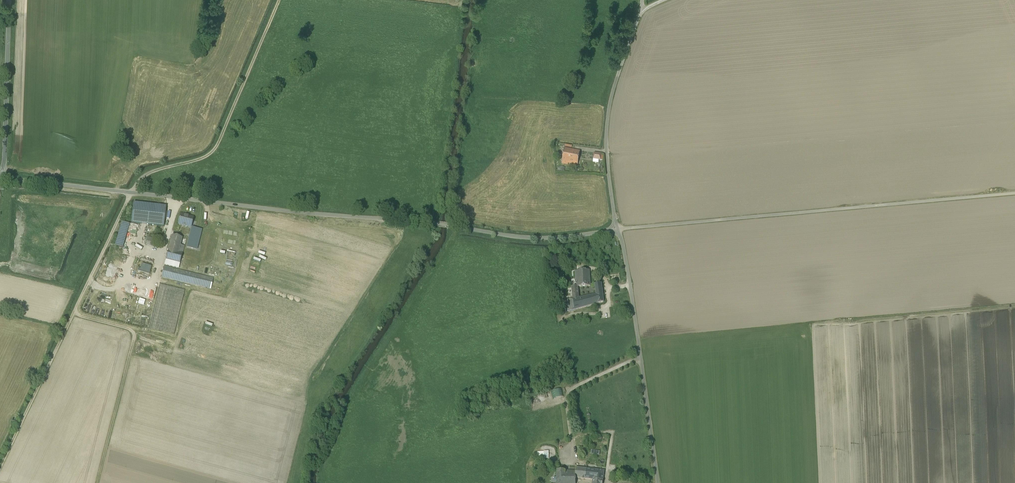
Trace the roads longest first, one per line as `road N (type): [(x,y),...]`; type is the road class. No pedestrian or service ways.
road 1 (unclassified): [(4,178),(510,239),(619,230)]
road 2 (unclassified): [(619,230),(1014,194)]
road 3 (track): [(131,193),(0,467)]
road 4 (track): [(131,193),(154,169),(216,148),(279,0)]
road 5 (unclassified): [(658,482),(619,230)]
road 6 (unclassified): [(619,230),(606,138),(642,0)]
road 7 (unclassified): [(4,178),(10,0)]

